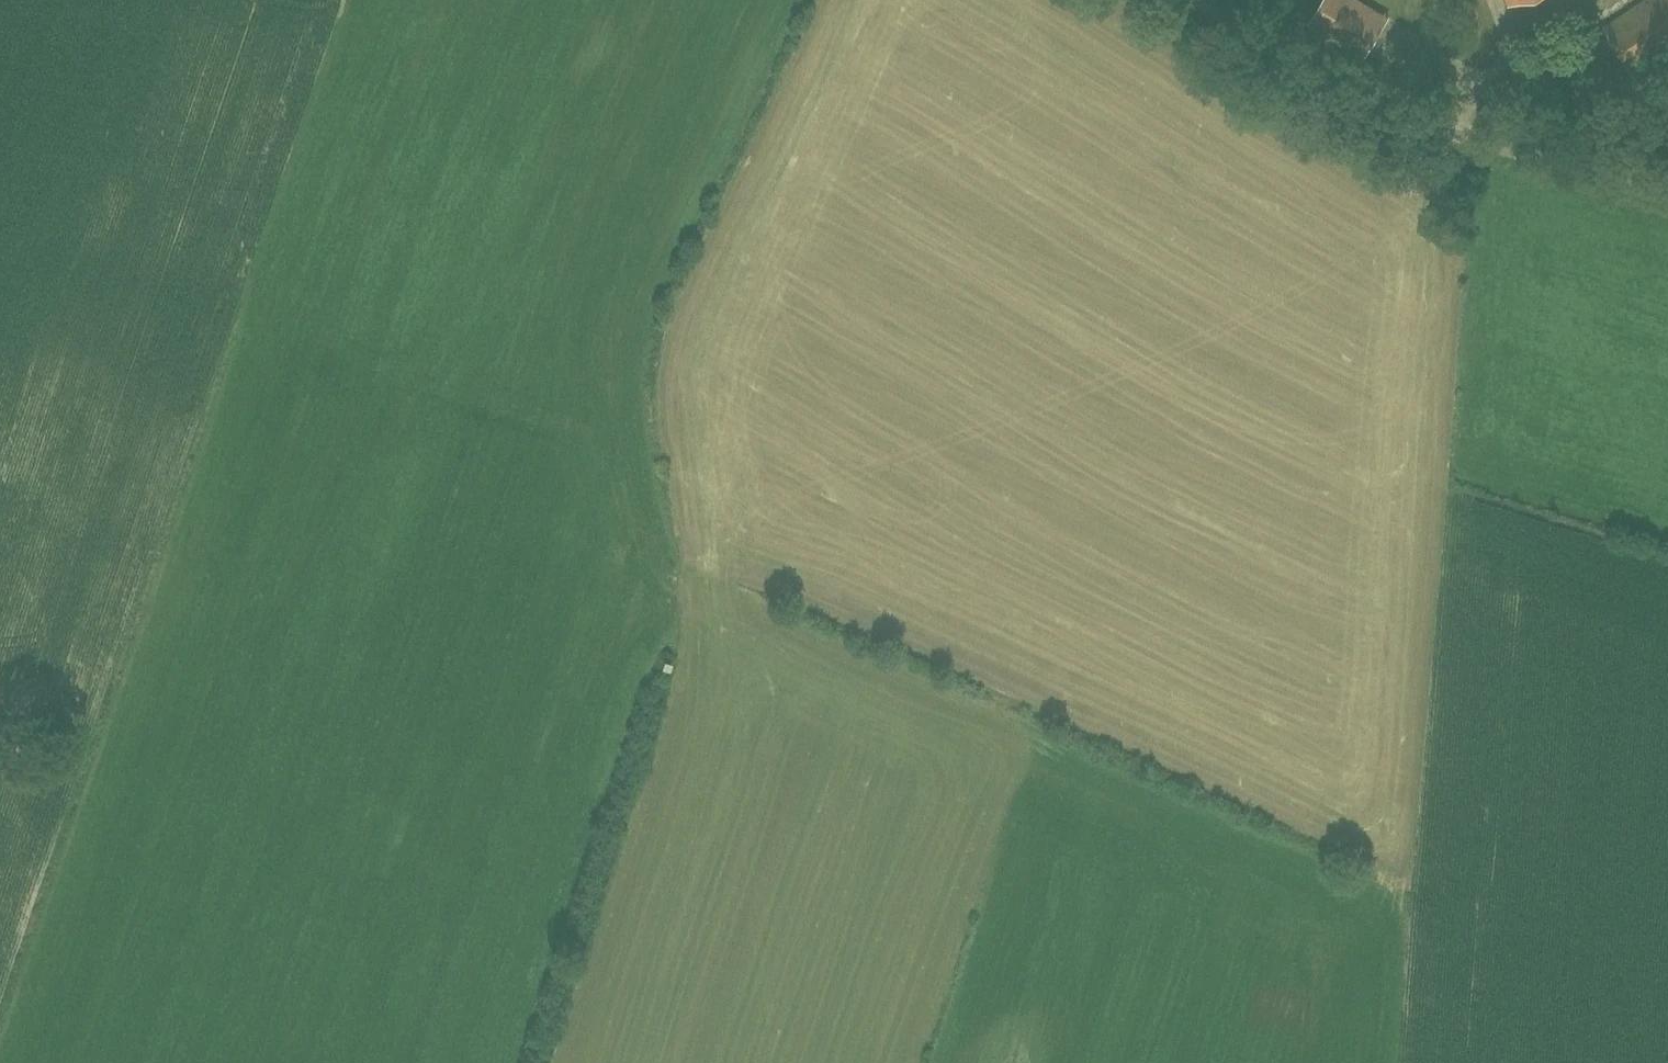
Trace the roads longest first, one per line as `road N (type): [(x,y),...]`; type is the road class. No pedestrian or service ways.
road 1 (unclassified): [(1667,195),(1469,146),(1291,66),(1178,0)]
road 2 (track): [(1509,530),(1667,579)]

